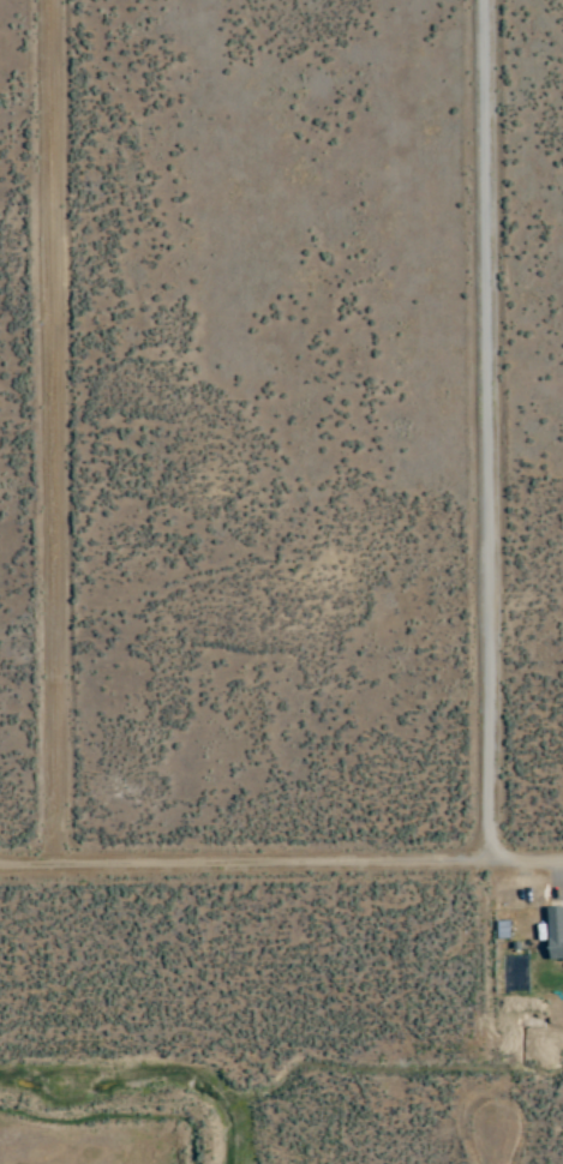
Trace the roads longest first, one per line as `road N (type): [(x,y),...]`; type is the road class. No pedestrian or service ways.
road 1 (residential): [(489,1092),(483,950),(495,862),(497,571),(489,0)]
road 2 (residential): [(59,868),(56,0)]
road 3 (residential): [(0,868),(562,863)]

